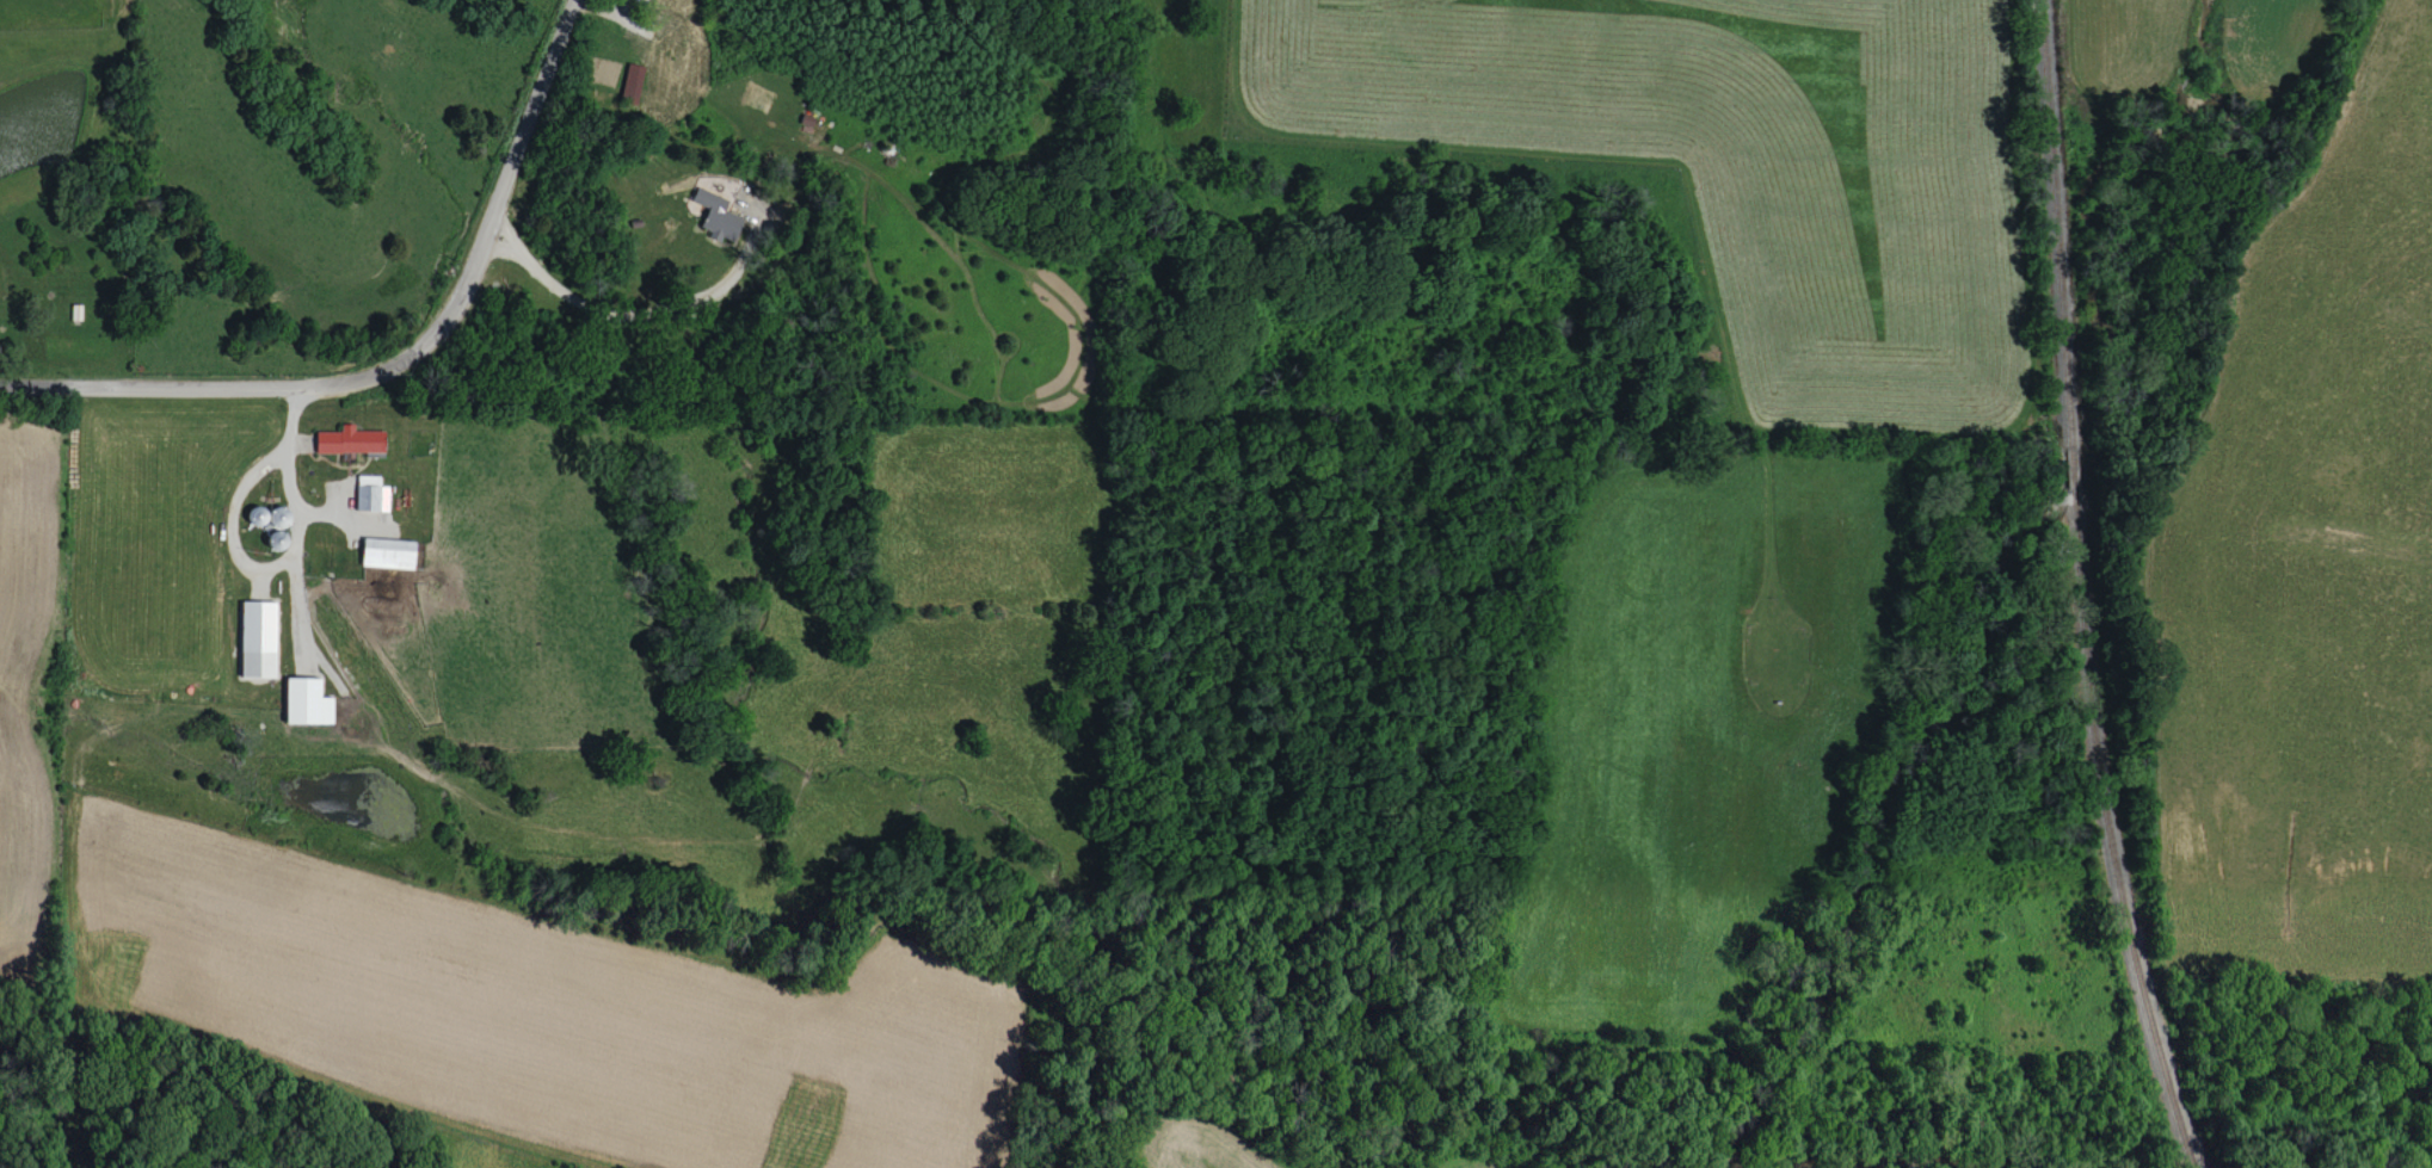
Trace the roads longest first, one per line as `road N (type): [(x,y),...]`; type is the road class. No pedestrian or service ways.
road 1 (residential): [(398,364),(436,334),(487,227),(571,0)]
road 2 (residential): [(0,384),(298,388),(364,378),(398,364)]

